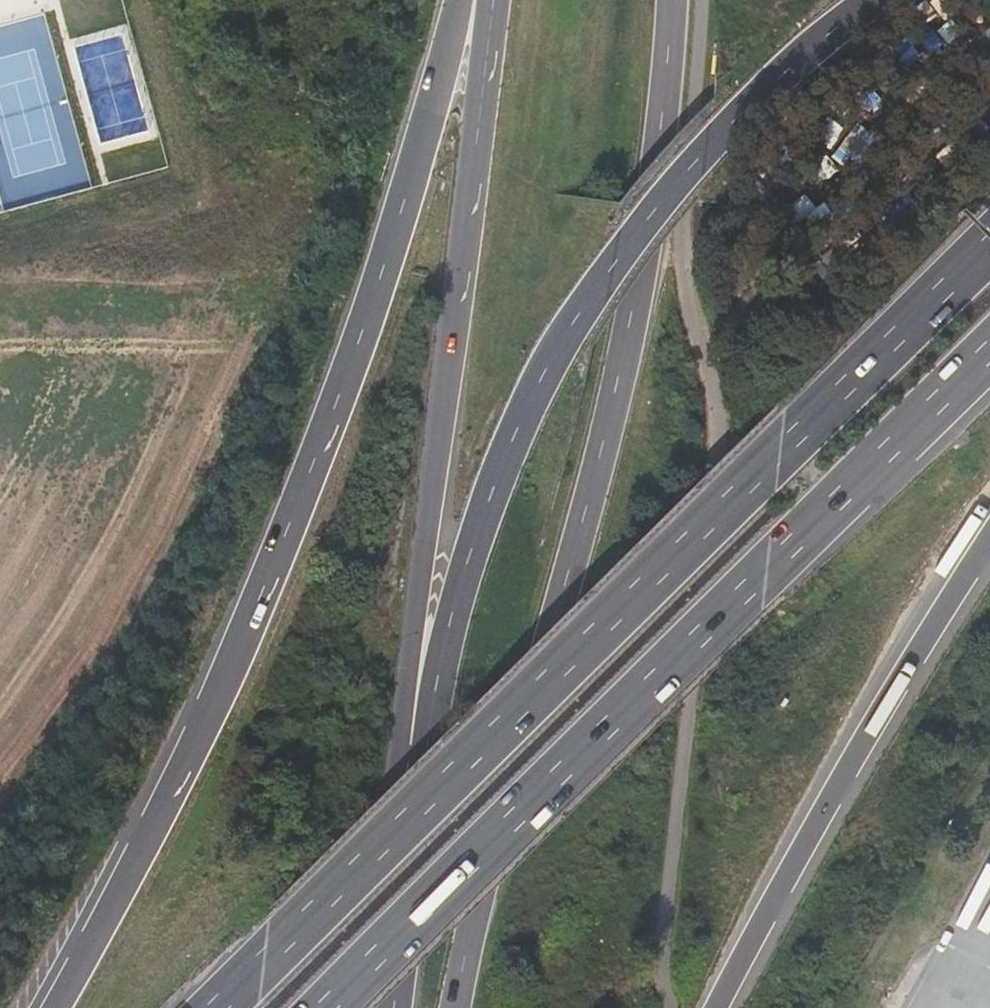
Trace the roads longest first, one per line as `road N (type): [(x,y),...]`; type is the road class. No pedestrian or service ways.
road 1 (motorway): [(459,0),(409,183),(334,402),(186,768),(52,1007)]
road 2 (motorway): [(989,243),(217,1007)]
road 3 (primary): [(462,1007),(507,792),(632,324),(675,56),(675,0)]
road 4 (motorway): [(324,1007),(989,347)]
road 5 (motorway): [(875,0),(747,106),(583,298),(505,451),(412,756)]
road 6 (primary): [(493,0),(404,696),(412,756)]
road 7 (motorway): [(717,1007),(885,709),(989,546)]
road 8 (primary): [(412,756),(384,1007)]

